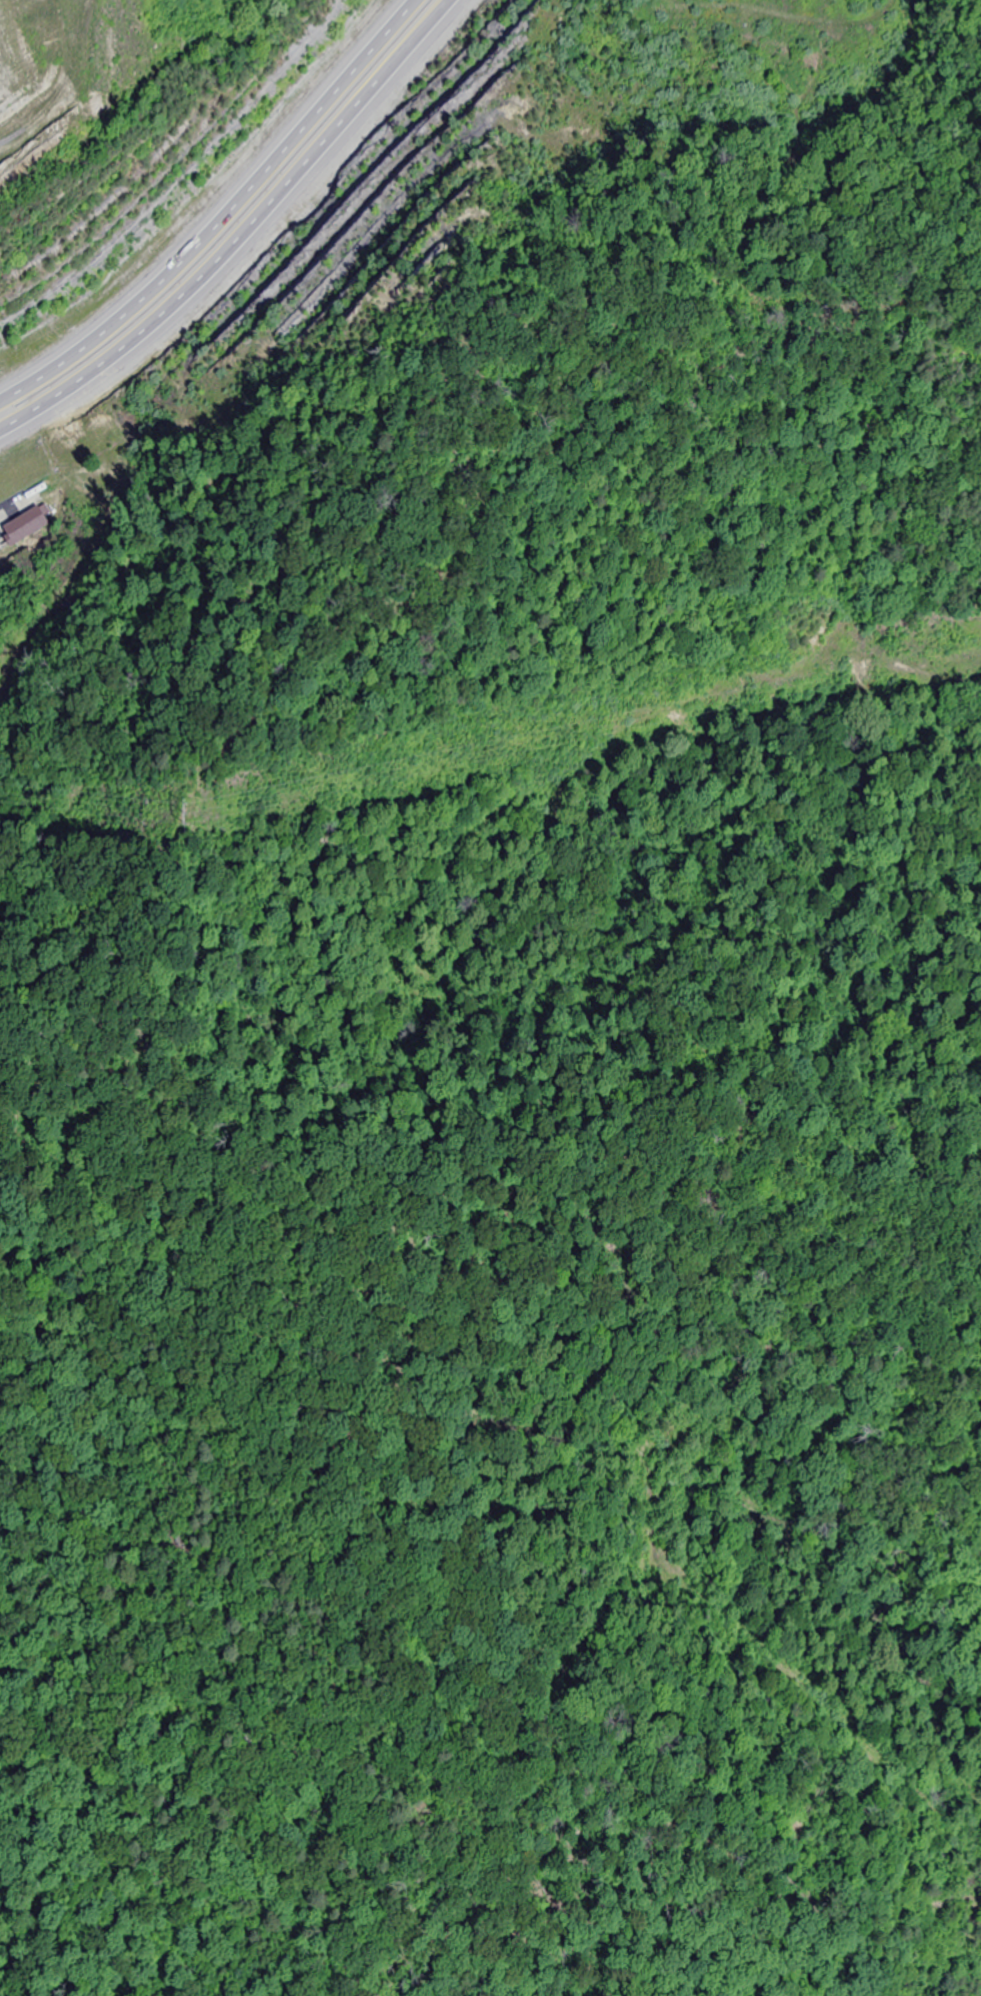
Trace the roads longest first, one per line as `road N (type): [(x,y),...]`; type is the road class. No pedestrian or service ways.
road 1 (primary): [(0,417),(94,351),(186,270),(428,0)]

